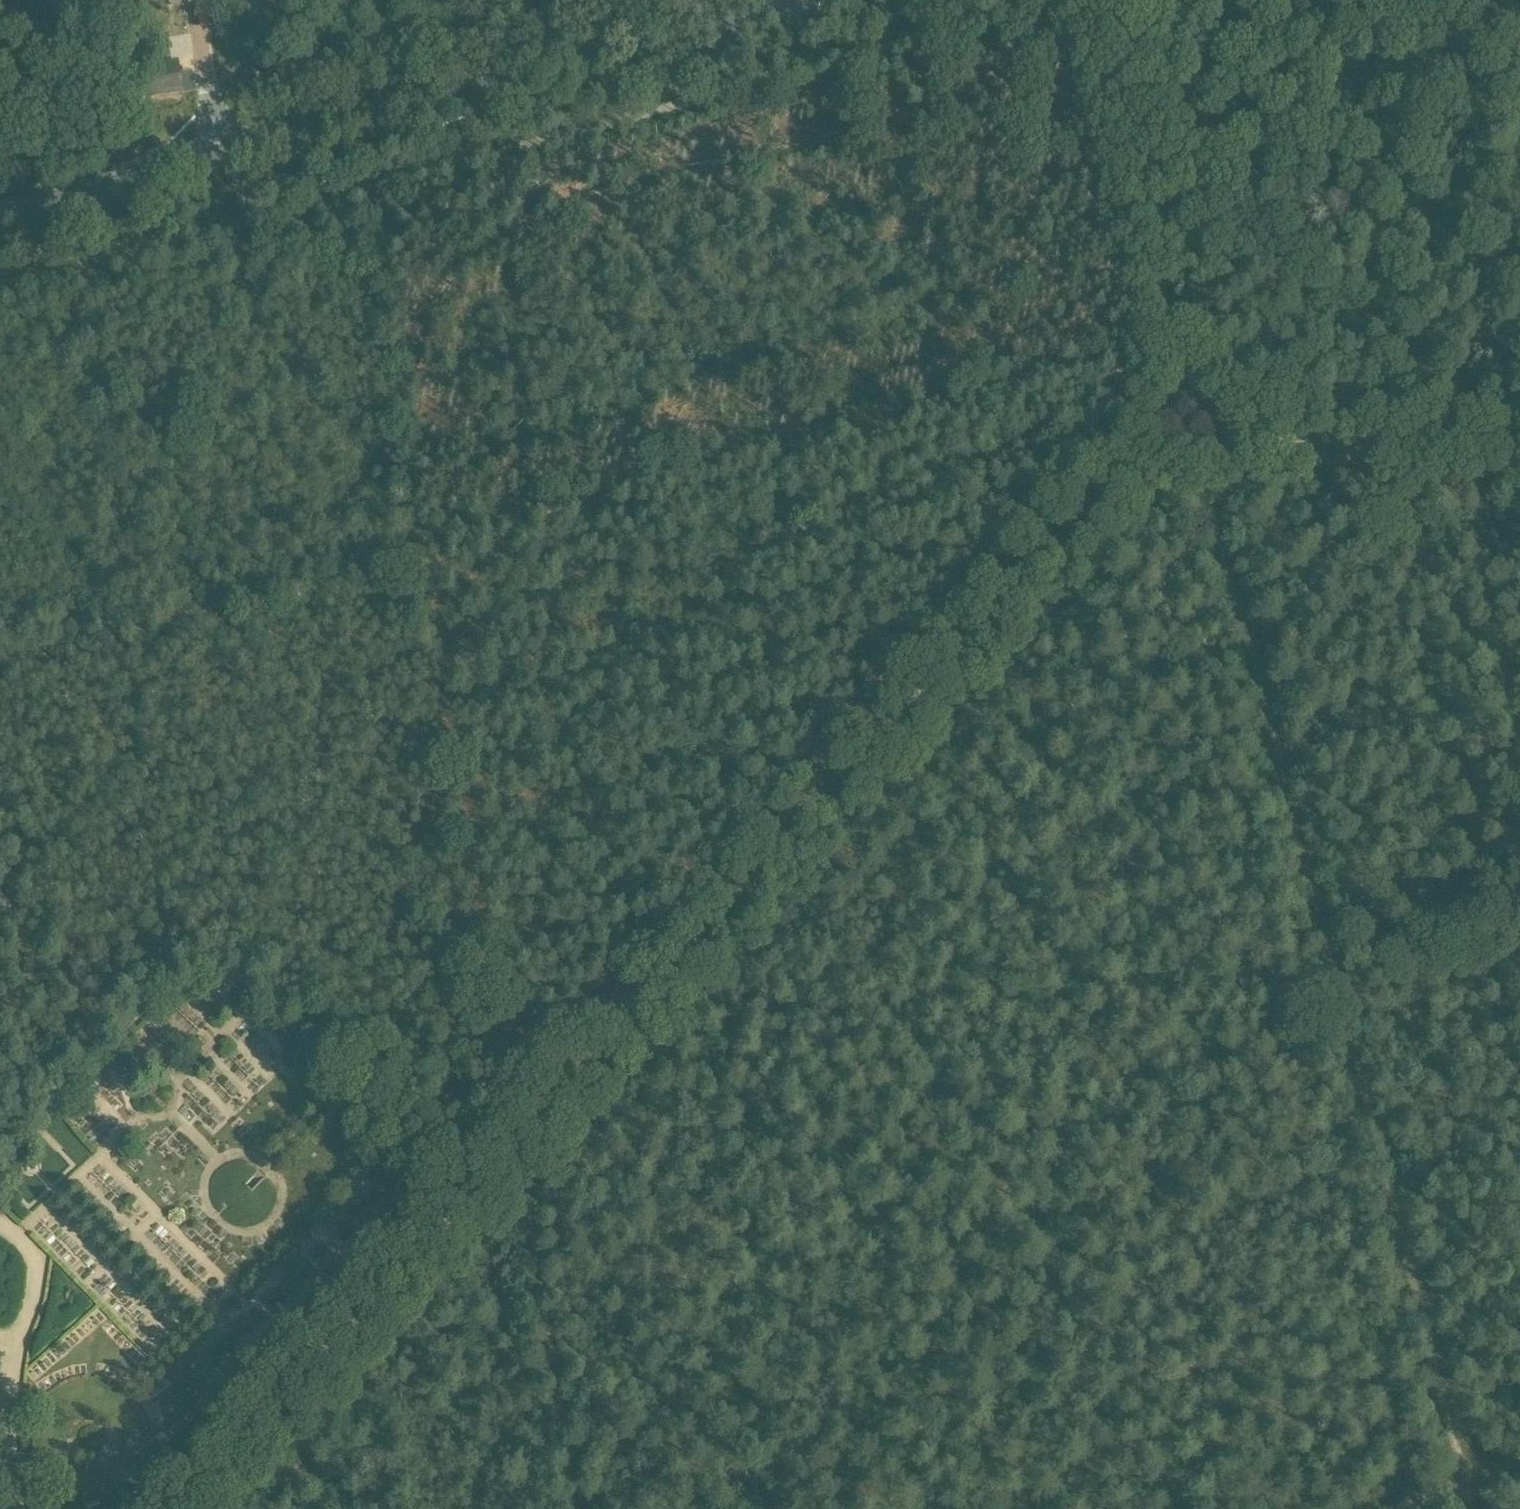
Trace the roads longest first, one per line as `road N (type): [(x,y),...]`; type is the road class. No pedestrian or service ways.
road 1 (track): [(182,1508),(1130,459),(1165,410),(1178,376)]
road 2 (track): [(1519,435),(1301,437),(1194,448),(1474,1508)]
road 3 (primary): [(219,156),(815,0)]
road 4 (track): [(1109,0),(1194,448),(1130,459)]
road 5 (track): [(511,1146),(573,1508)]
road 6 (primary): [(0,214),(219,156)]
road 7 (residential): [(219,156),(193,0)]
road 8 (track): [(1519,1456),(1390,1508)]

